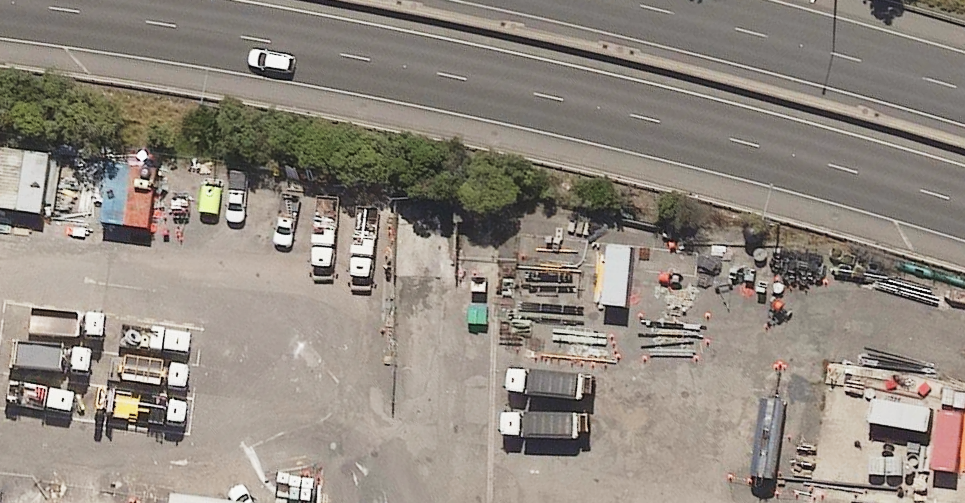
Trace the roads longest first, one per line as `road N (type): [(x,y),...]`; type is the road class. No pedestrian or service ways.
road 1 (motorway): [(964,206),(626,112),(171,26),(0,5)]
road 2 (motorway): [(609,0),(809,45),(964,94)]
road 3 (residential): [(466,207),(449,502)]

